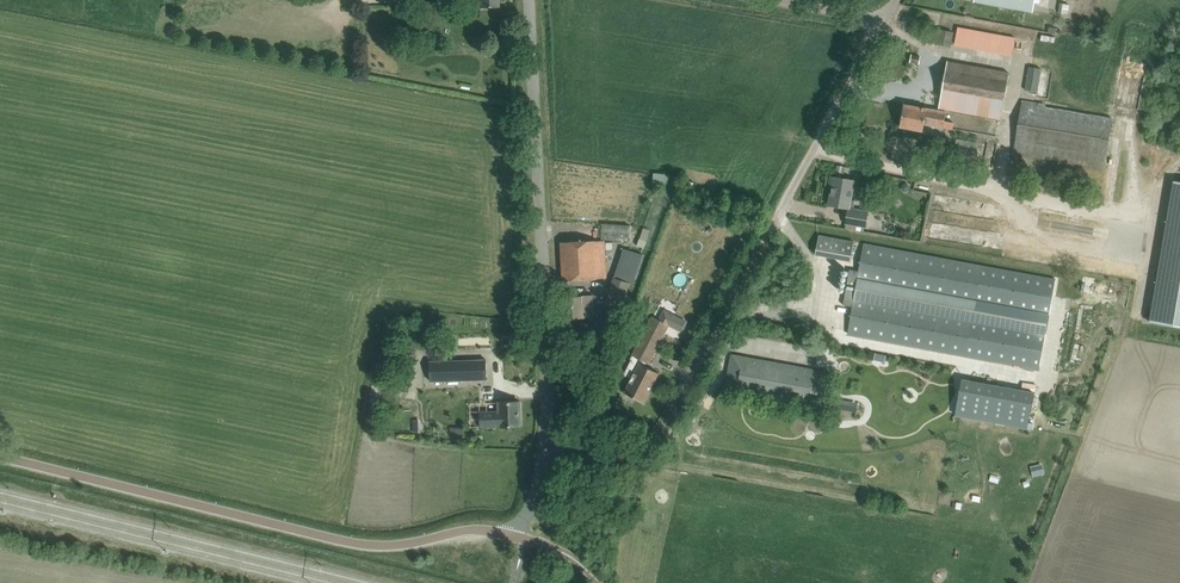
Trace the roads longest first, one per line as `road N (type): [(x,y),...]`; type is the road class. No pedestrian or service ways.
road 1 (unclassified): [(515,536),(473,530),(361,545),(0,456)]
road 2 (unclassified): [(545,451),(547,321),(529,0)]
road 3 (unclassified): [(766,235),(883,22)]
road 4 (unclassified): [(707,351),(672,416),(641,449),(605,456),(545,451)]
road 5 (track): [(766,235),(707,351)]
road 6 (unclassified): [(883,22),(760,0)]

